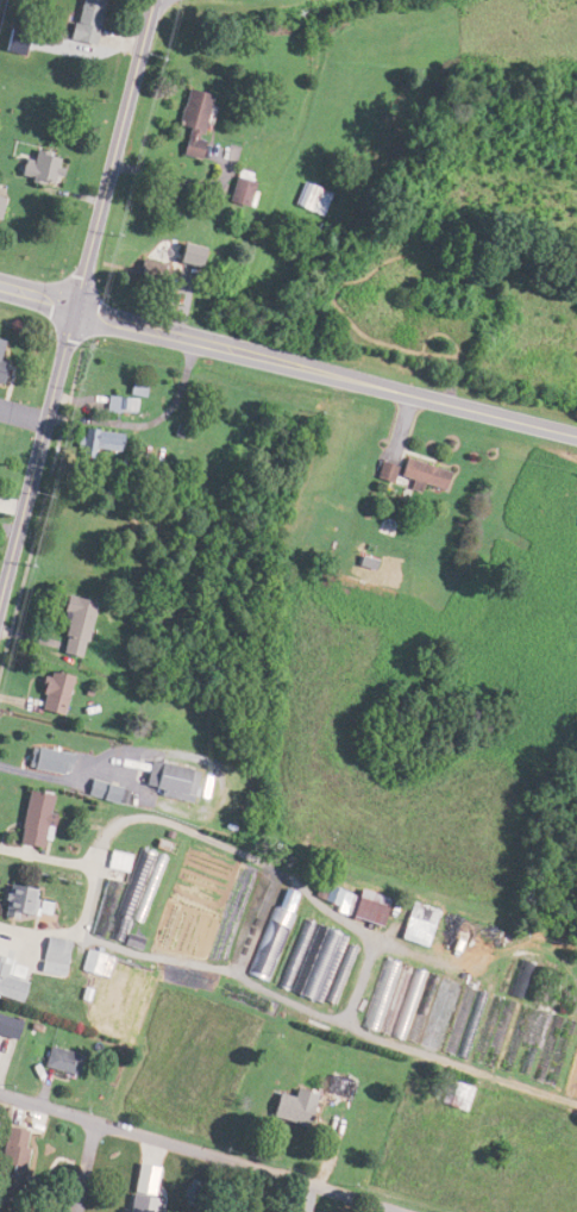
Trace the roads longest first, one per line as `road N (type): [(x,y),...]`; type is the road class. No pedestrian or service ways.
road 1 (residential): [(0,604),(154,0)]
road 2 (residential): [(0,286),(576,430)]
road 3 (residential): [(0,1093),(404,1211)]

